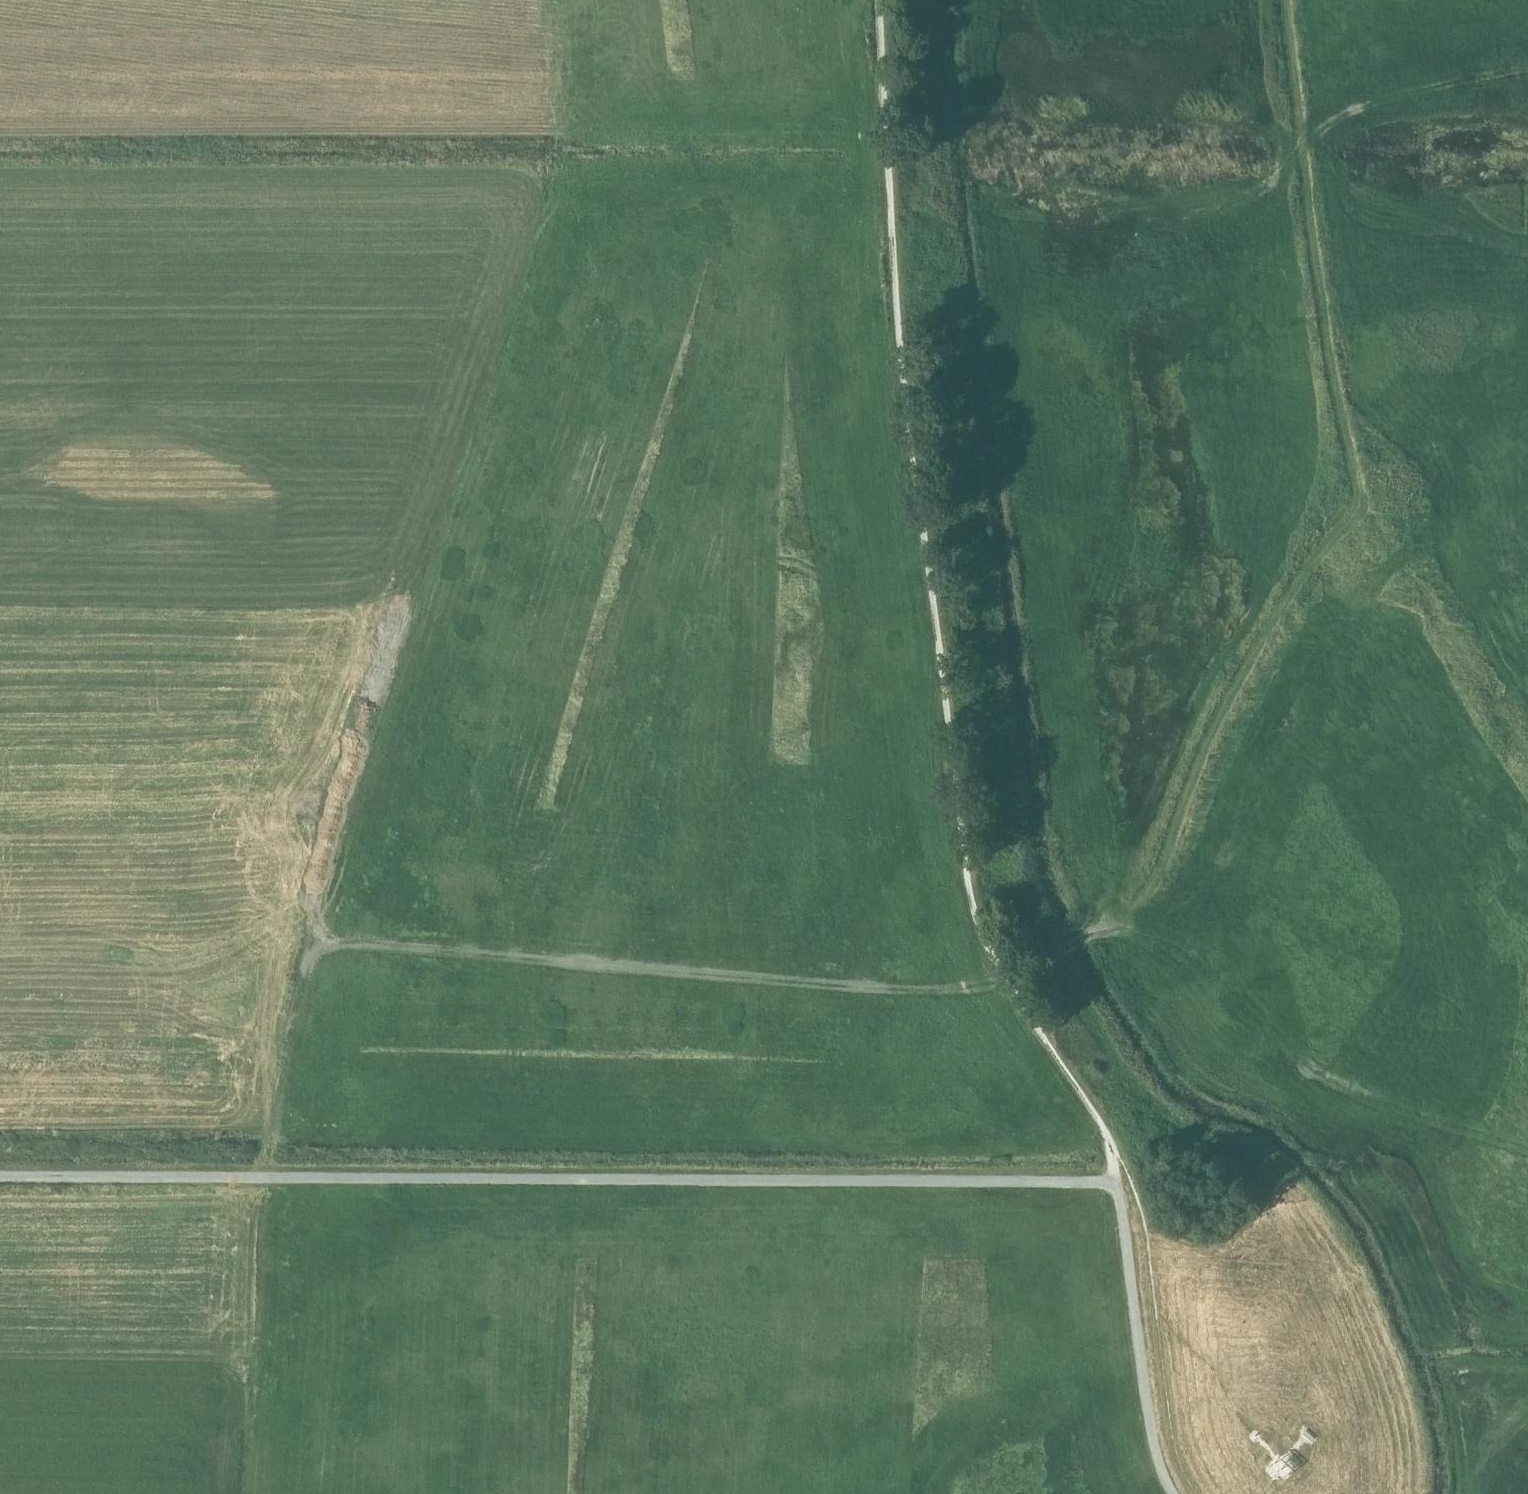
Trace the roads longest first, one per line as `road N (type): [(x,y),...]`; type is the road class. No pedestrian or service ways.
road 1 (track): [(0,1175),(1105,1183),(1122,1203),(1150,1424),(1172,1493)]

